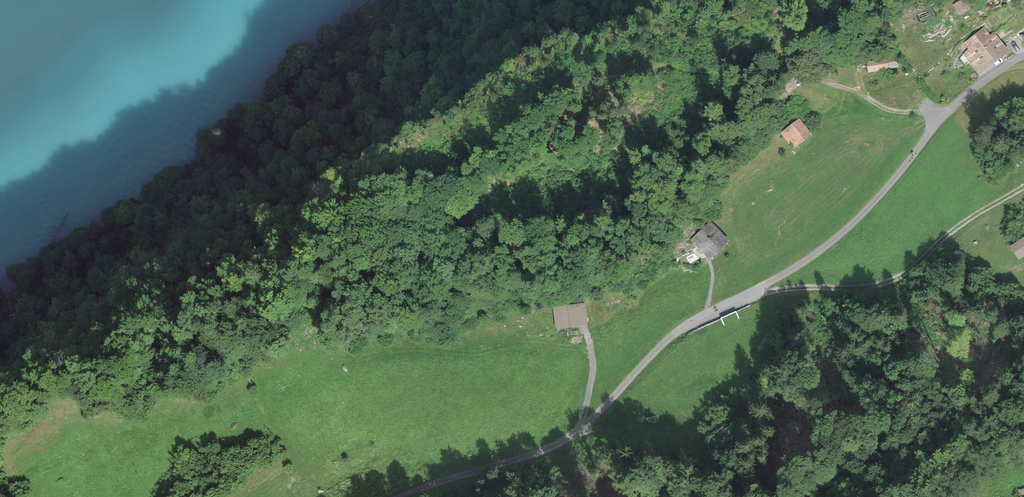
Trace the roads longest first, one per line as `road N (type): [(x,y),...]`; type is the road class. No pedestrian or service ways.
road 1 (unclassified): [(405,496),(579,431),(676,329),(829,246),(941,115),(1023,56)]
road 2 (trunk): [(1023,265),(677,404),(402,496)]
road 3 (track): [(757,287),(766,294),(893,280),(983,208),(1023,188)]
road 4 (track): [(941,115),(884,107),(839,84),(785,71)]

